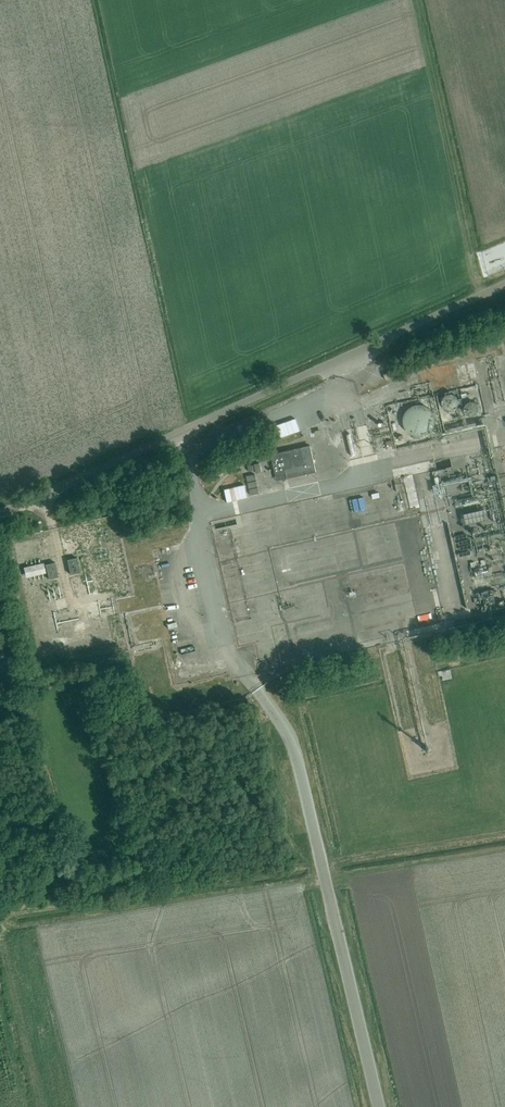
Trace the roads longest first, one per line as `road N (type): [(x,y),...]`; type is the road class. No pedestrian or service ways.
road 1 (unclassified): [(0,514),(504,282)]

